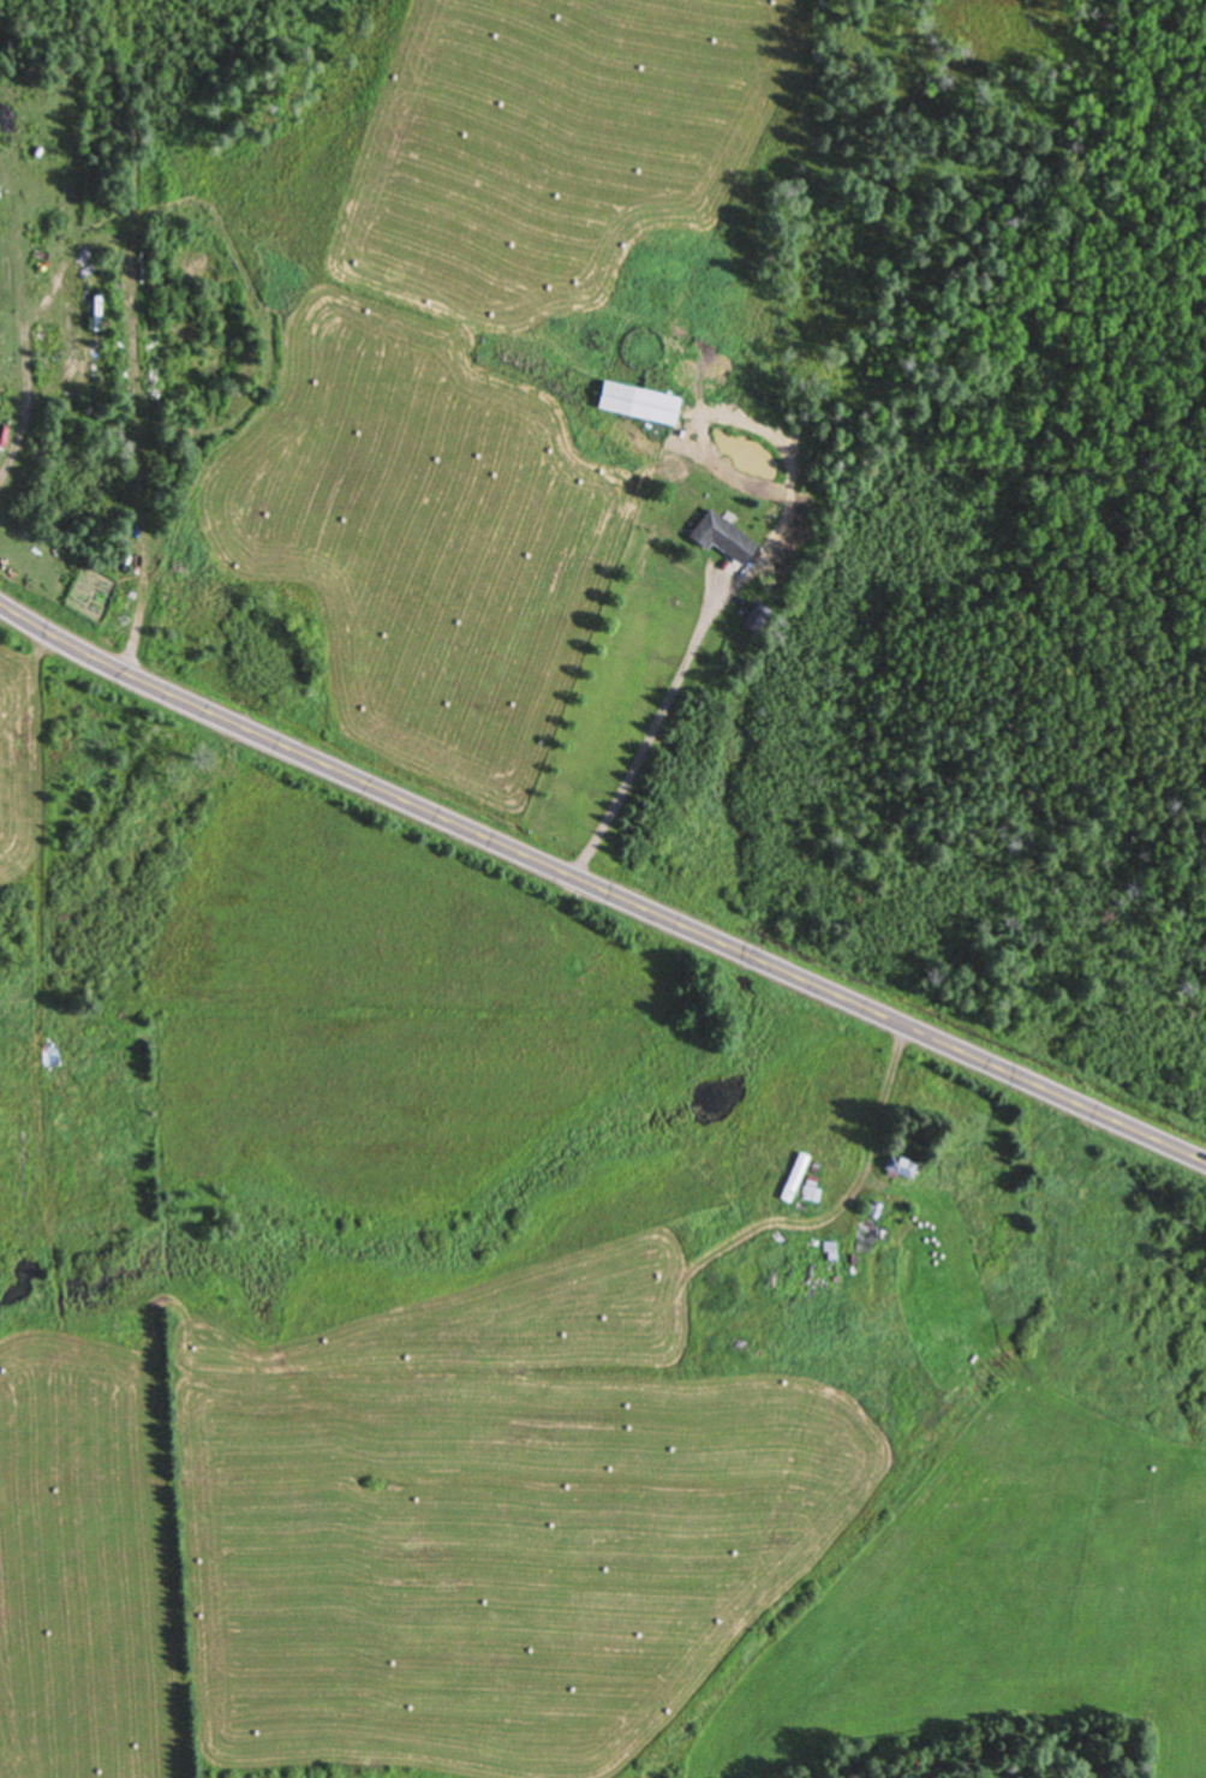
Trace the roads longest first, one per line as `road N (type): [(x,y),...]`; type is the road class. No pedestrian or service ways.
road 1 (tertiary): [(0,601),(147,681),(1205,1160)]
road 2 (residential): [(122,0),(147,681)]

